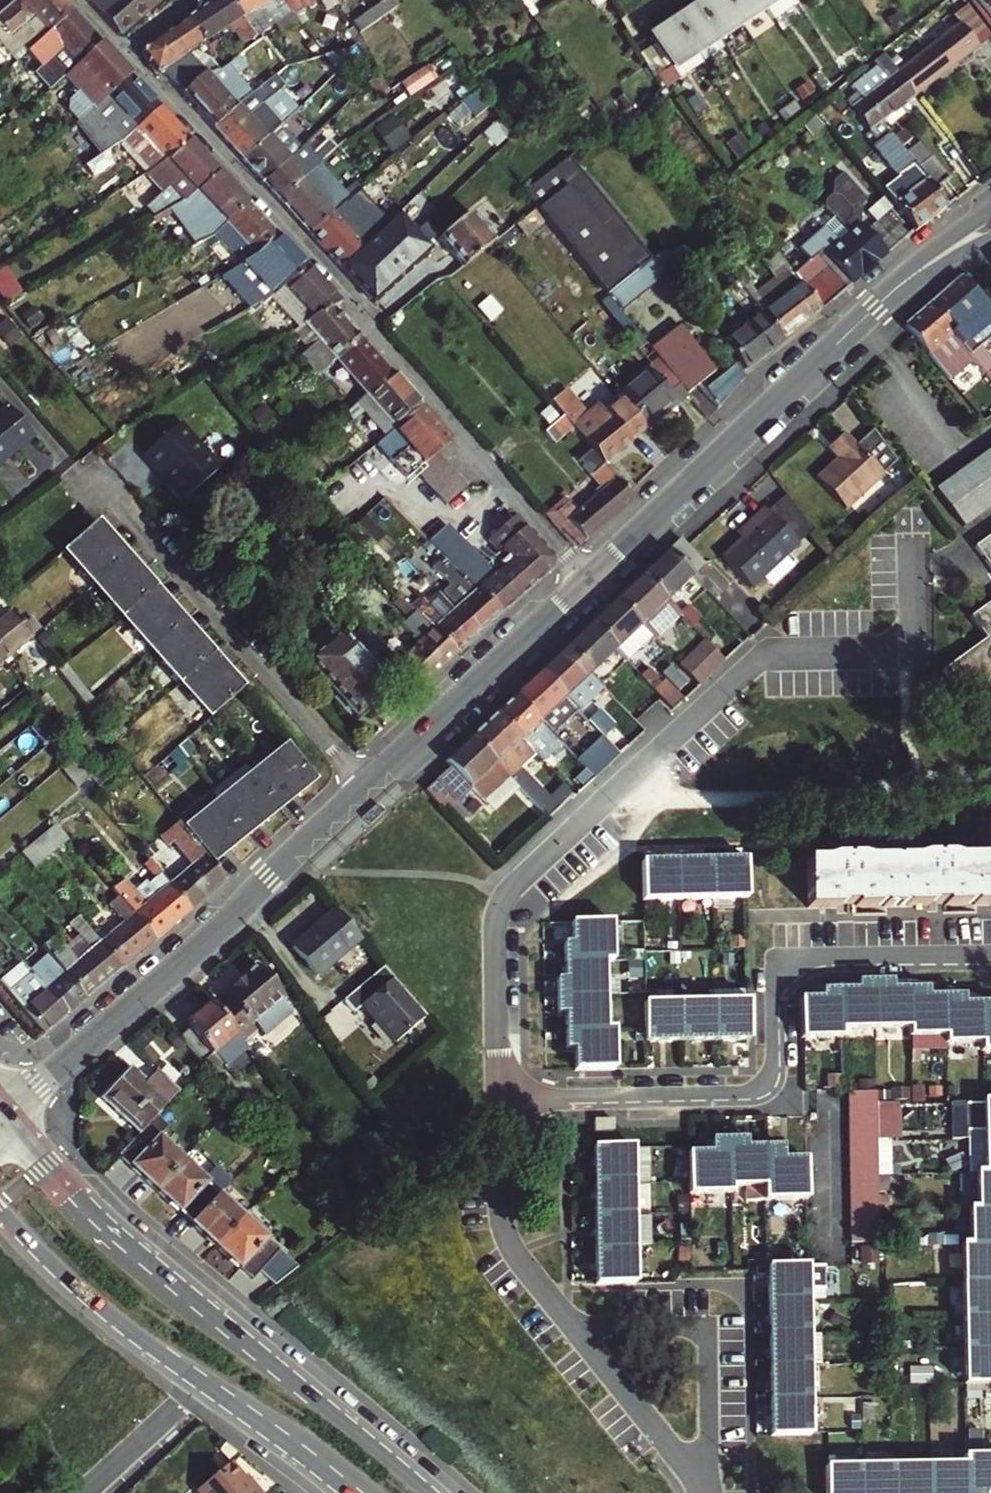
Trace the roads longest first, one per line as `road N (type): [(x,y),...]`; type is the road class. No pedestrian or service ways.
road 1 (residential): [(496,1101),(494,930),(507,895),(769,655),(919,650),(918,545)]
road 2 (residential): [(8,1115),(202,945),(587,579)]
road 3 (residential): [(123,51),(338,283),(587,579)]
road 4 (residential): [(496,1101),(754,1093),(772,1069),(773,986),(795,958),(990,952)]
road 5 (primary): [(428,1492),(105,1224),(8,1115)]
road 6 (residential): [(704,1492),(682,1452),(516,1256),(502,1215),(496,1101)]
road 7 (residential): [(587,579),(862,320)]
road 8 (primary): [(0,1209),(97,1306),(209,1387)]
road 9 (primary): [(209,1387),(351,1492)]
road 10 (residential): [(990,209),(911,268),(862,320)]
road 11 (residential): [(209,1387),(93,1492)]
road 12 (residential): [(862,320),(990,240)]

